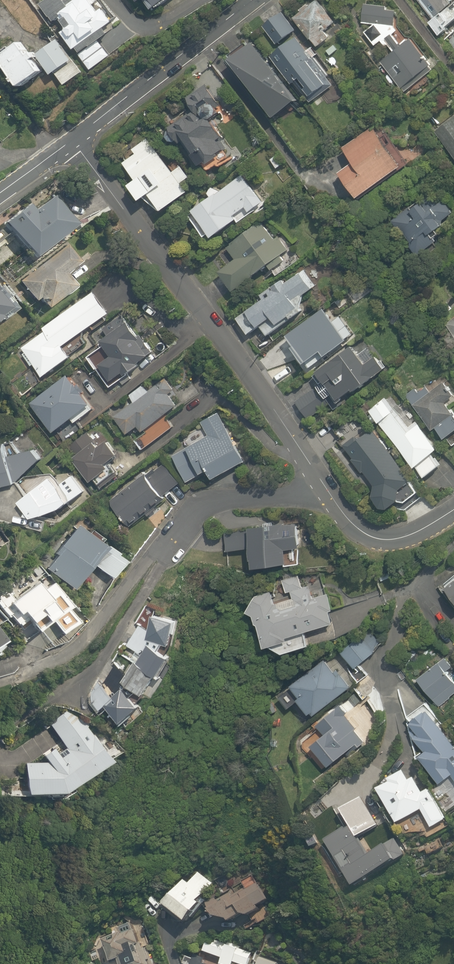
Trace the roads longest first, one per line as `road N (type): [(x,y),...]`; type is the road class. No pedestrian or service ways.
road 1 (residential): [(77,131),(327,491)]
road 2 (residential): [(247,0),(77,131)]
road 3 (residential): [(164,552),(219,497),(327,491)]
road 4 (residential): [(327,491),(363,532),(385,537),(453,507)]

